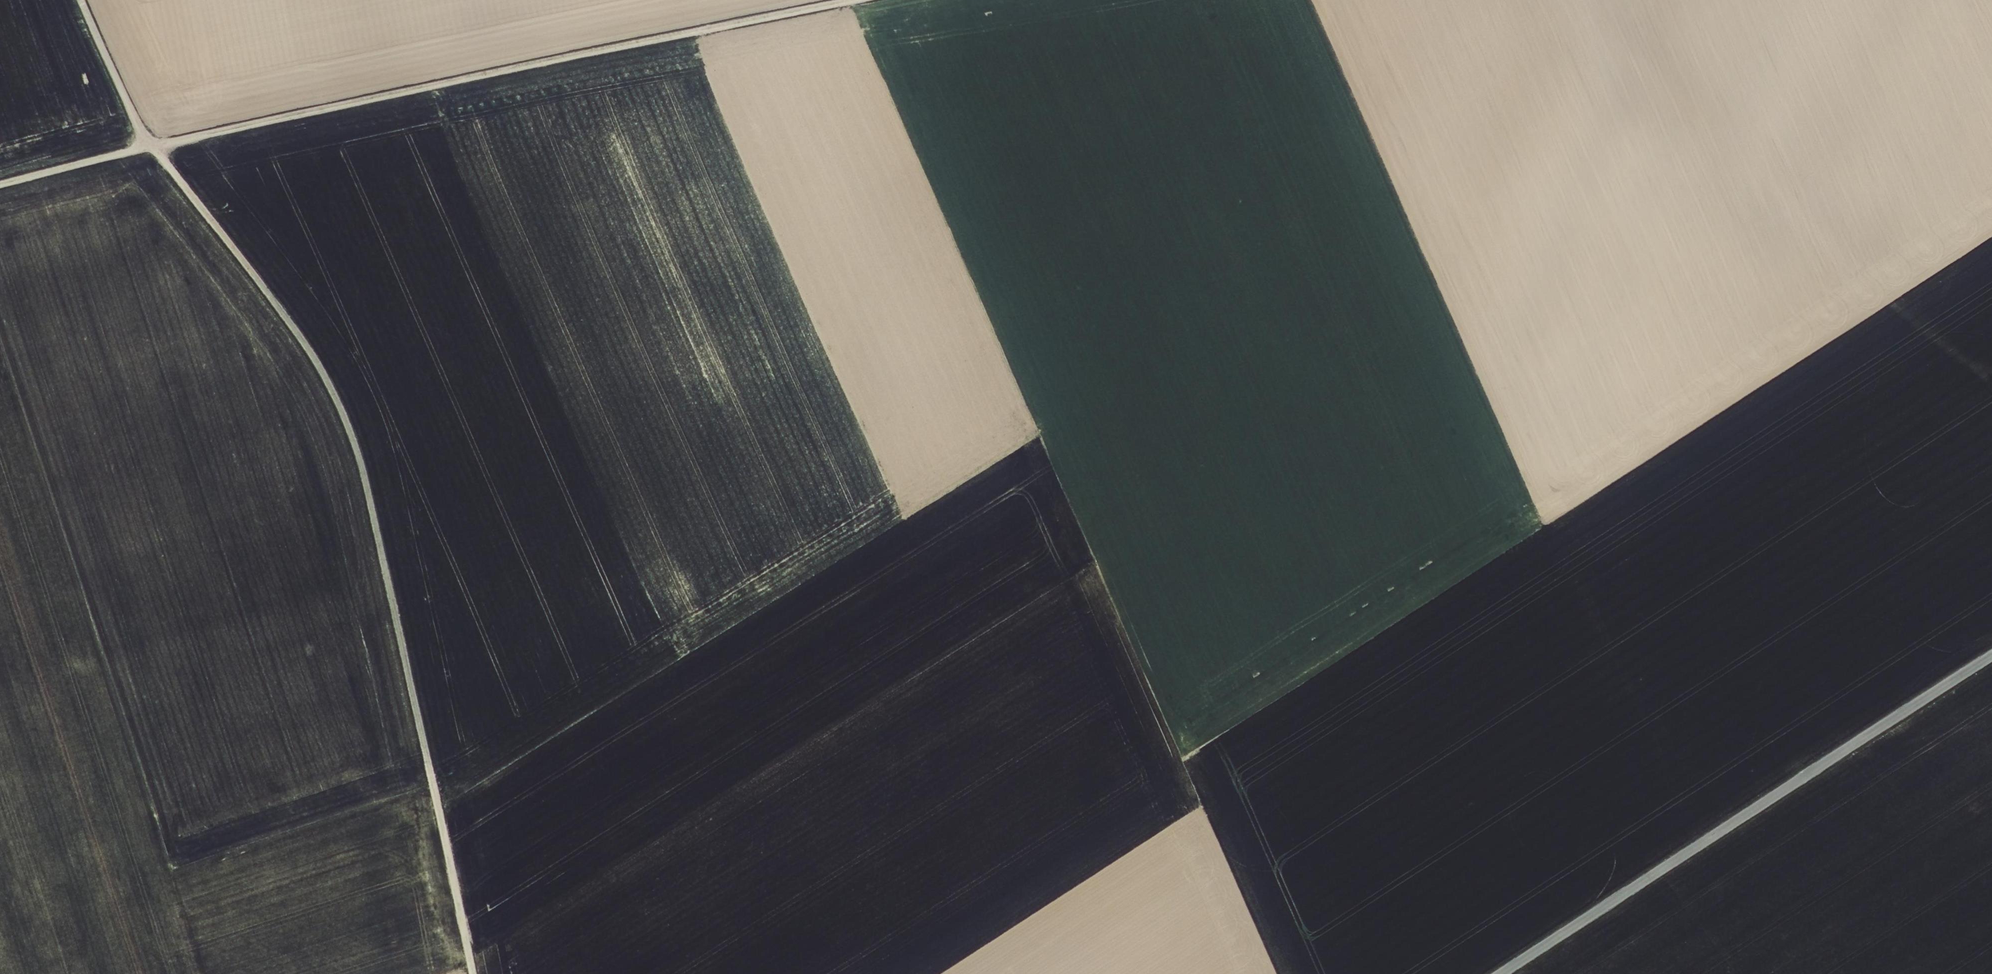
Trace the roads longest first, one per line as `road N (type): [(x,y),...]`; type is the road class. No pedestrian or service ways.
road 1 (track): [(80,0),(152,144),(299,337),(344,411),(369,484),(472,973)]
road 2 (track): [(864,0),(152,144),(0,185)]
road 3 (unclassified): [(1499,973),(1991,656)]

